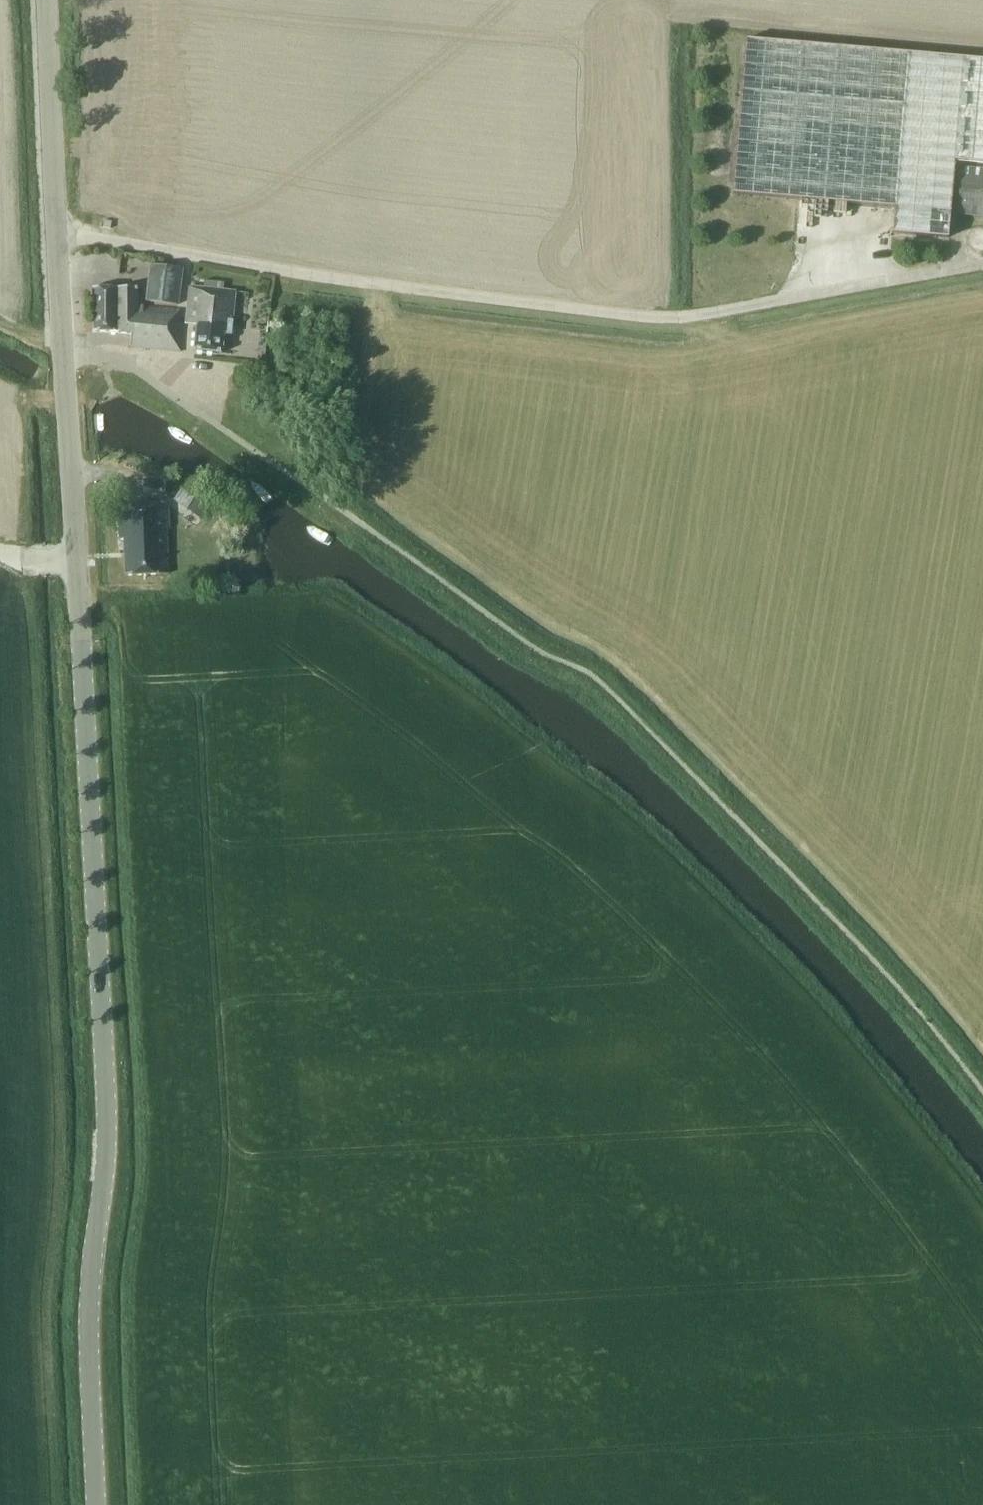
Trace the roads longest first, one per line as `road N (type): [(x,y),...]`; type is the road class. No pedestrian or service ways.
road 1 (tertiary): [(100,1504),(93,1287),(111,1137),(44,0)]

